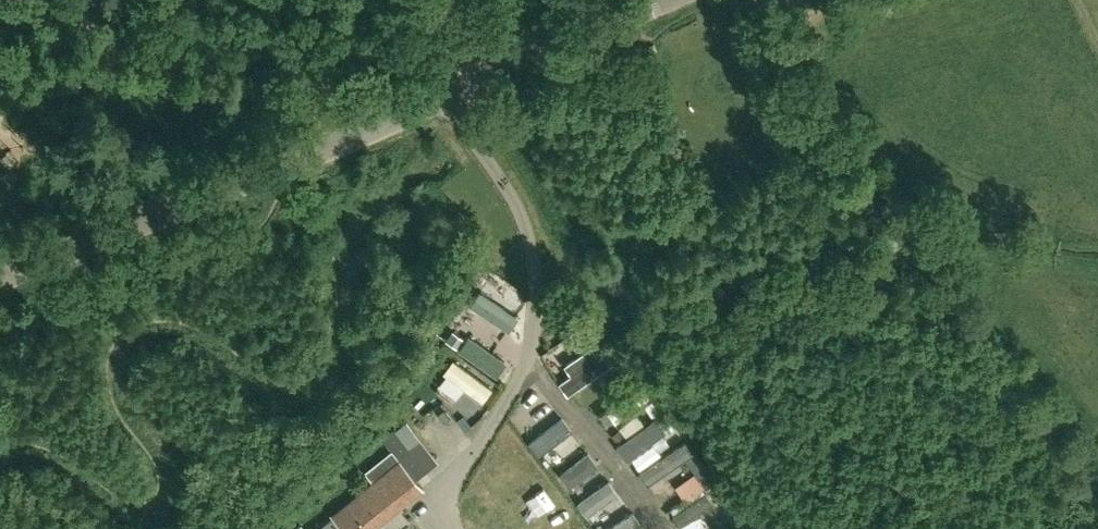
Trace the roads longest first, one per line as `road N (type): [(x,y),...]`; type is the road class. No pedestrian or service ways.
road 1 (track): [(744,0),(1097,524)]
road 2 (unclassified): [(0,273),(493,70)]
road 3 (unclassified): [(493,70),(657,0)]

